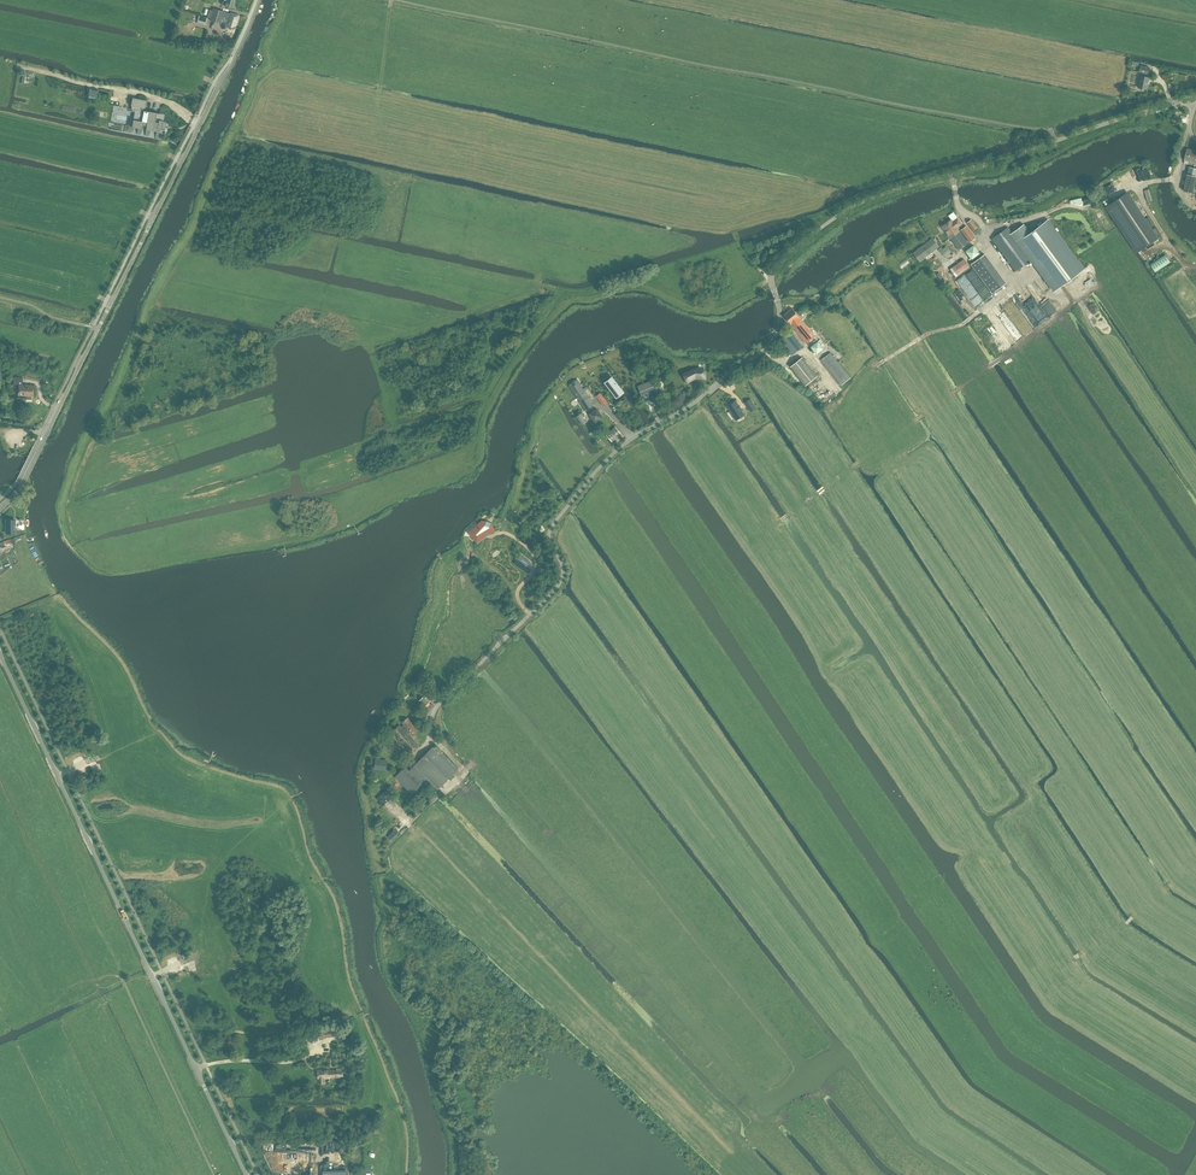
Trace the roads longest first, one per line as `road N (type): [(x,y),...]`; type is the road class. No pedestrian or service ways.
road 1 (unclassified): [(434,709),(559,586),(561,565),(549,532),(597,471),(771,342),(779,322),(772,275),(801,243),(875,197),(1193,98)]
road 2 (unclassified): [(246,1174),(0,656)]
road 3 (unclassified): [(0,510),(22,484),(259,0)]
road 4 (track): [(120,975),(214,1174)]
road 5 (track): [(5,1025),(108,976),(147,979)]
road 6 (track): [(1001,299),(876,366)]

